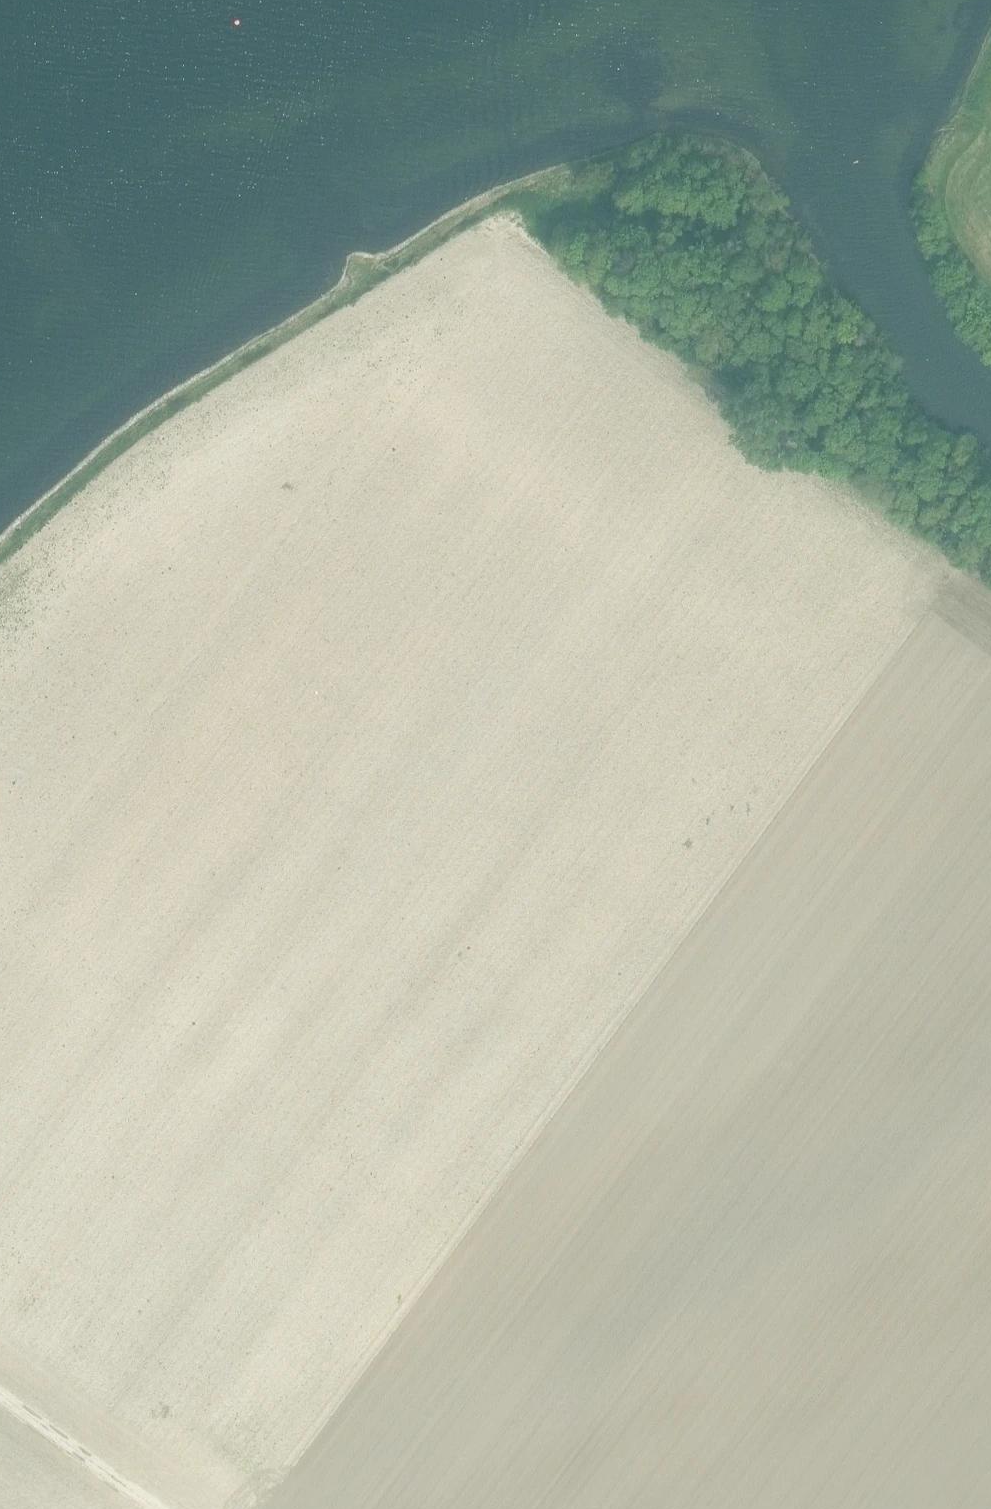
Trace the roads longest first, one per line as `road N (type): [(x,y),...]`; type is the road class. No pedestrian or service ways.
road 1 (track): [(0,1391),(160,1508)]

